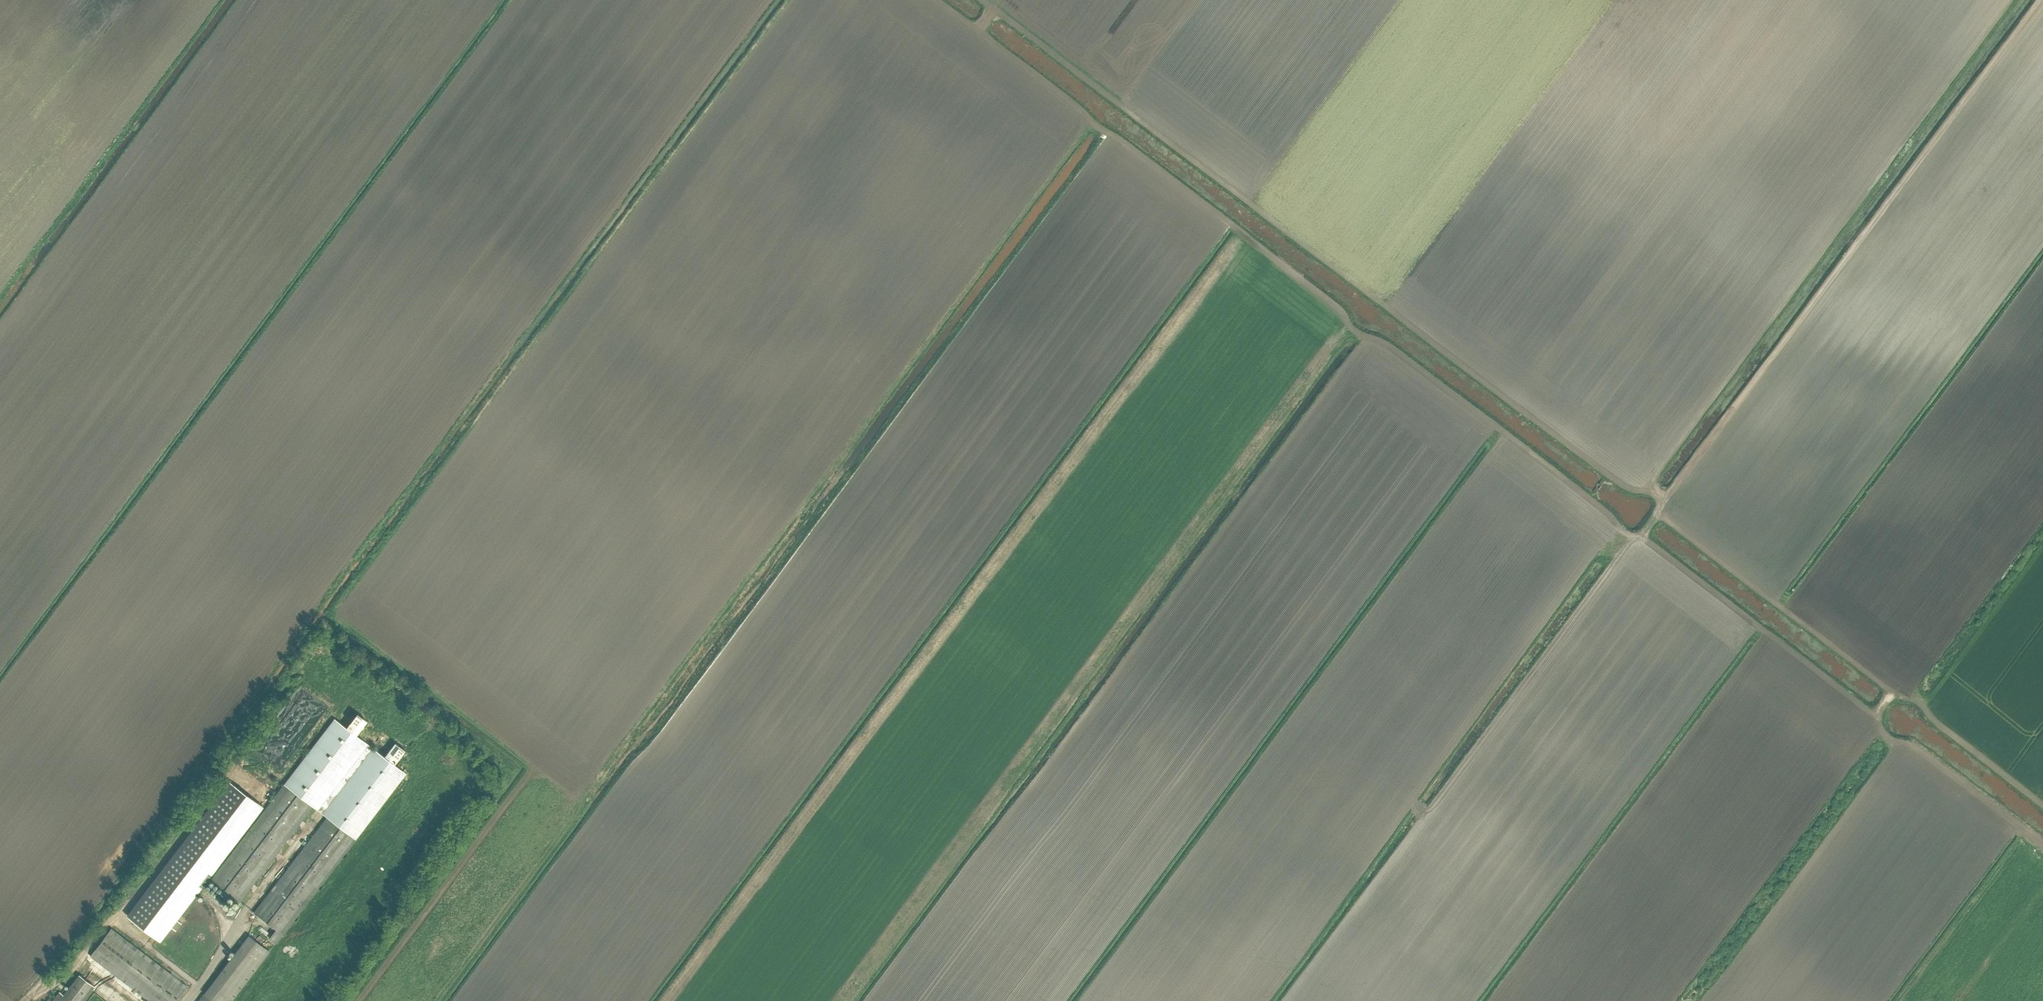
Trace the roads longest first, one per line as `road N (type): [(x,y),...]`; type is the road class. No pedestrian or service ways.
road 1 (track): [(2040,0),(1666,498)]

